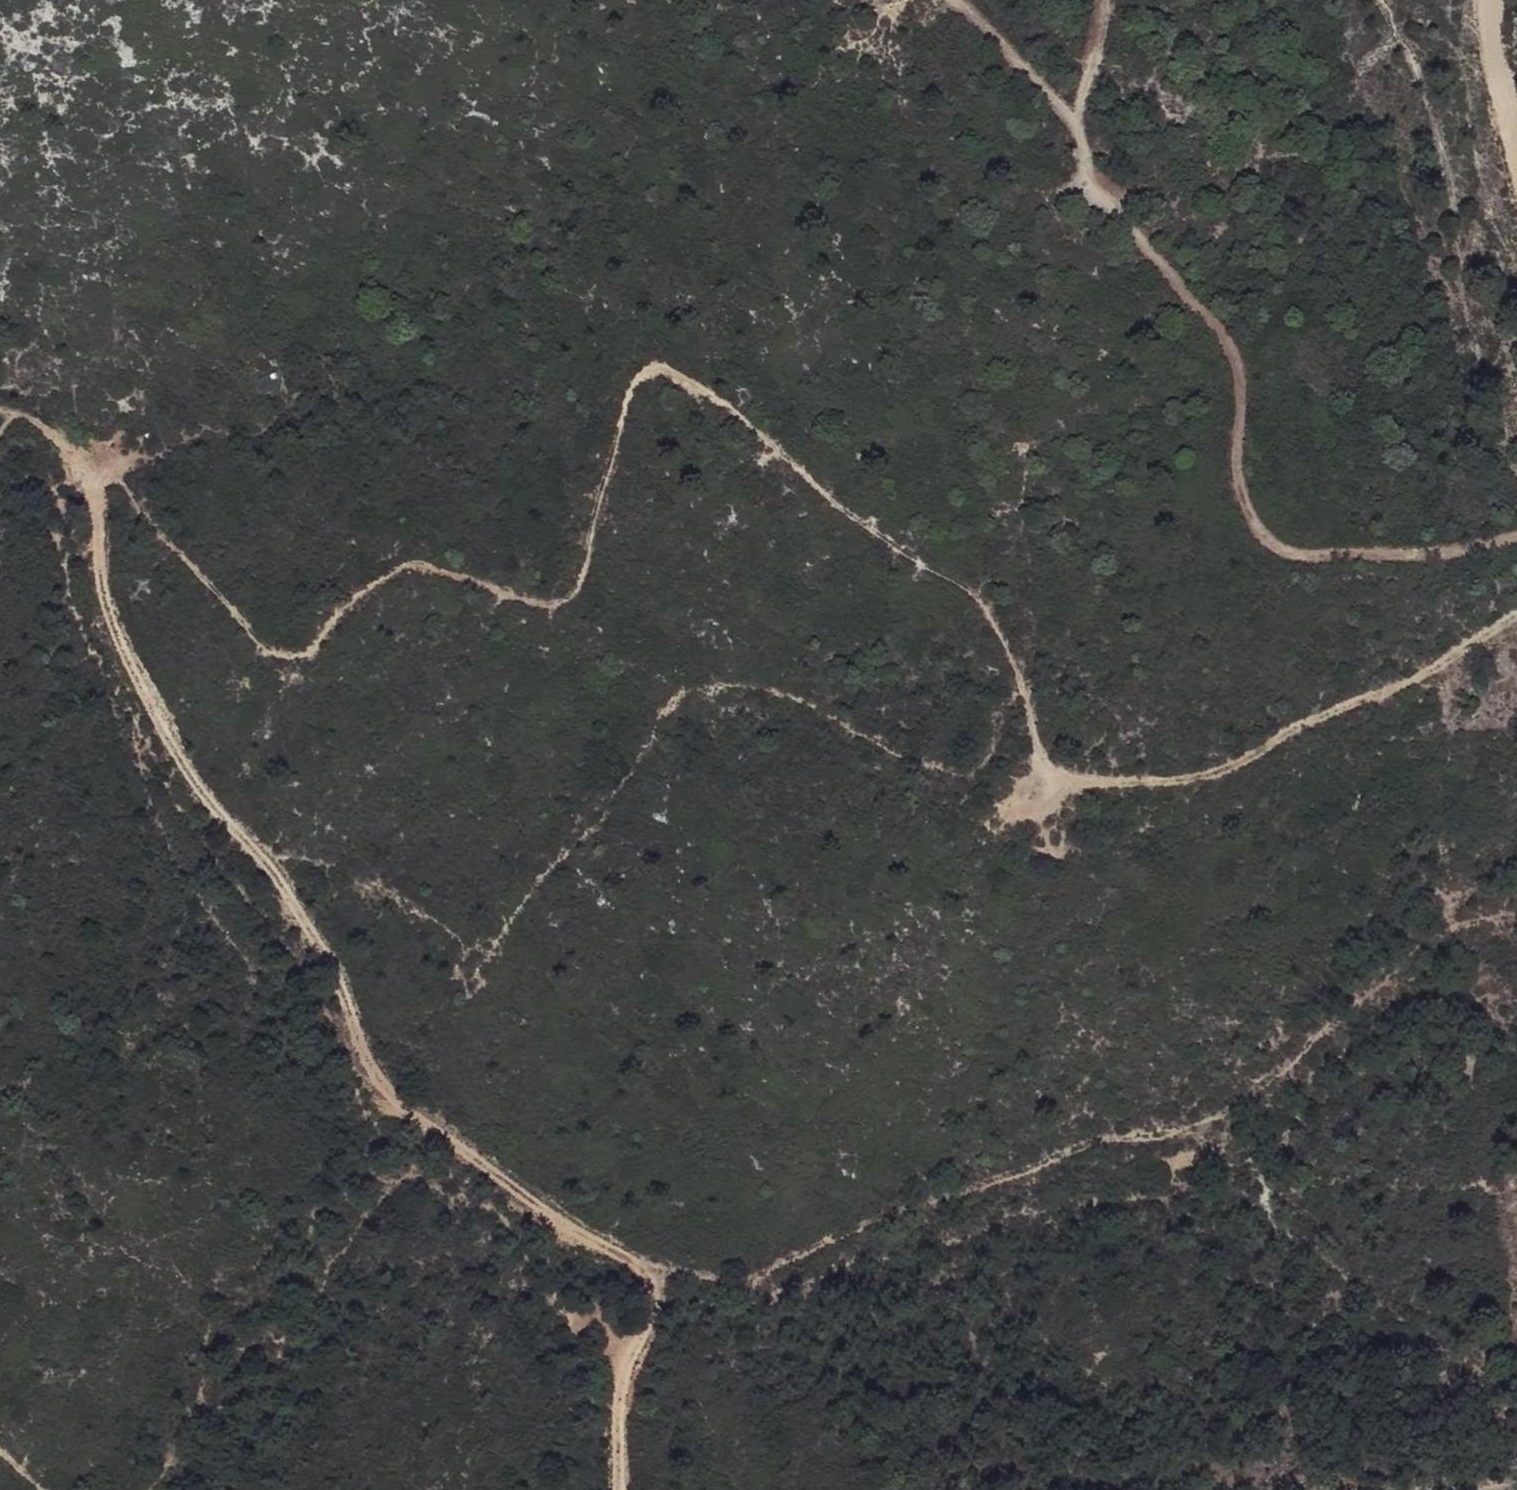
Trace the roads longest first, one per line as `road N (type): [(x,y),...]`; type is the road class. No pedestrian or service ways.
road 1 (track): [(666,1267),(629,1380),(620,1489)]
road 2 (track): [(1516,168),(1482,0)]

